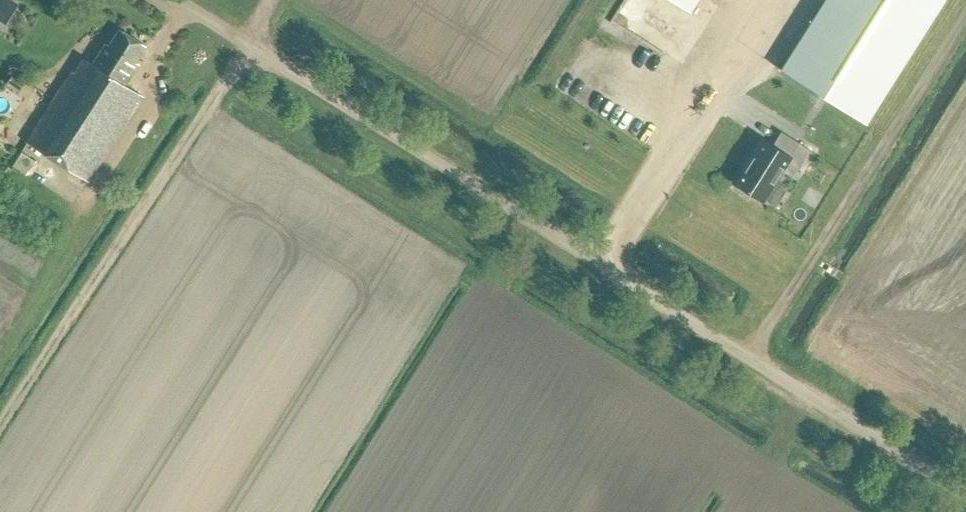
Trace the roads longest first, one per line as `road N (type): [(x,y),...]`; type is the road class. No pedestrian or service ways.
road 1 (unclassified): [(965,492),(178,0)]
road 2 (track): [(0,438),(250,45)]
road 3 (track): [(750,356),(965,16)]

